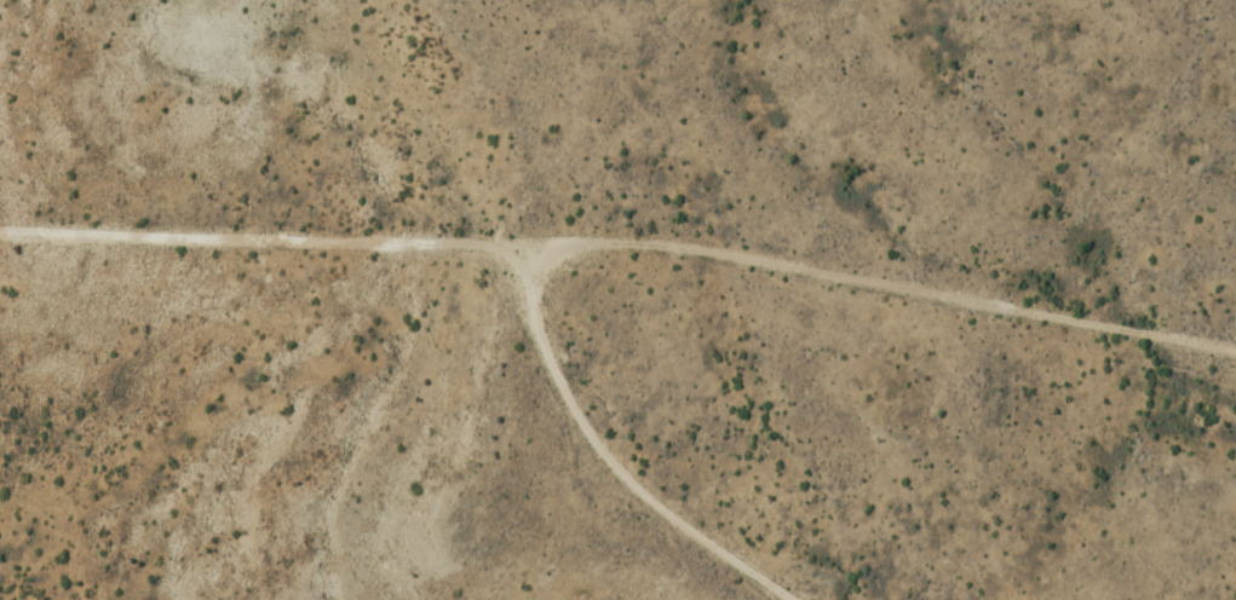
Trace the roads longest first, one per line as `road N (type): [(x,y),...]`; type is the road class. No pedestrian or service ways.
road 1 (residential): [(1235,352),(1113,322),(632,236),(0,229)]
road 2 (residential): [(201,22),(284,10),(327,18),(389,54),(438,127),(516,298),(593,439),(626,481),(801,599)]

